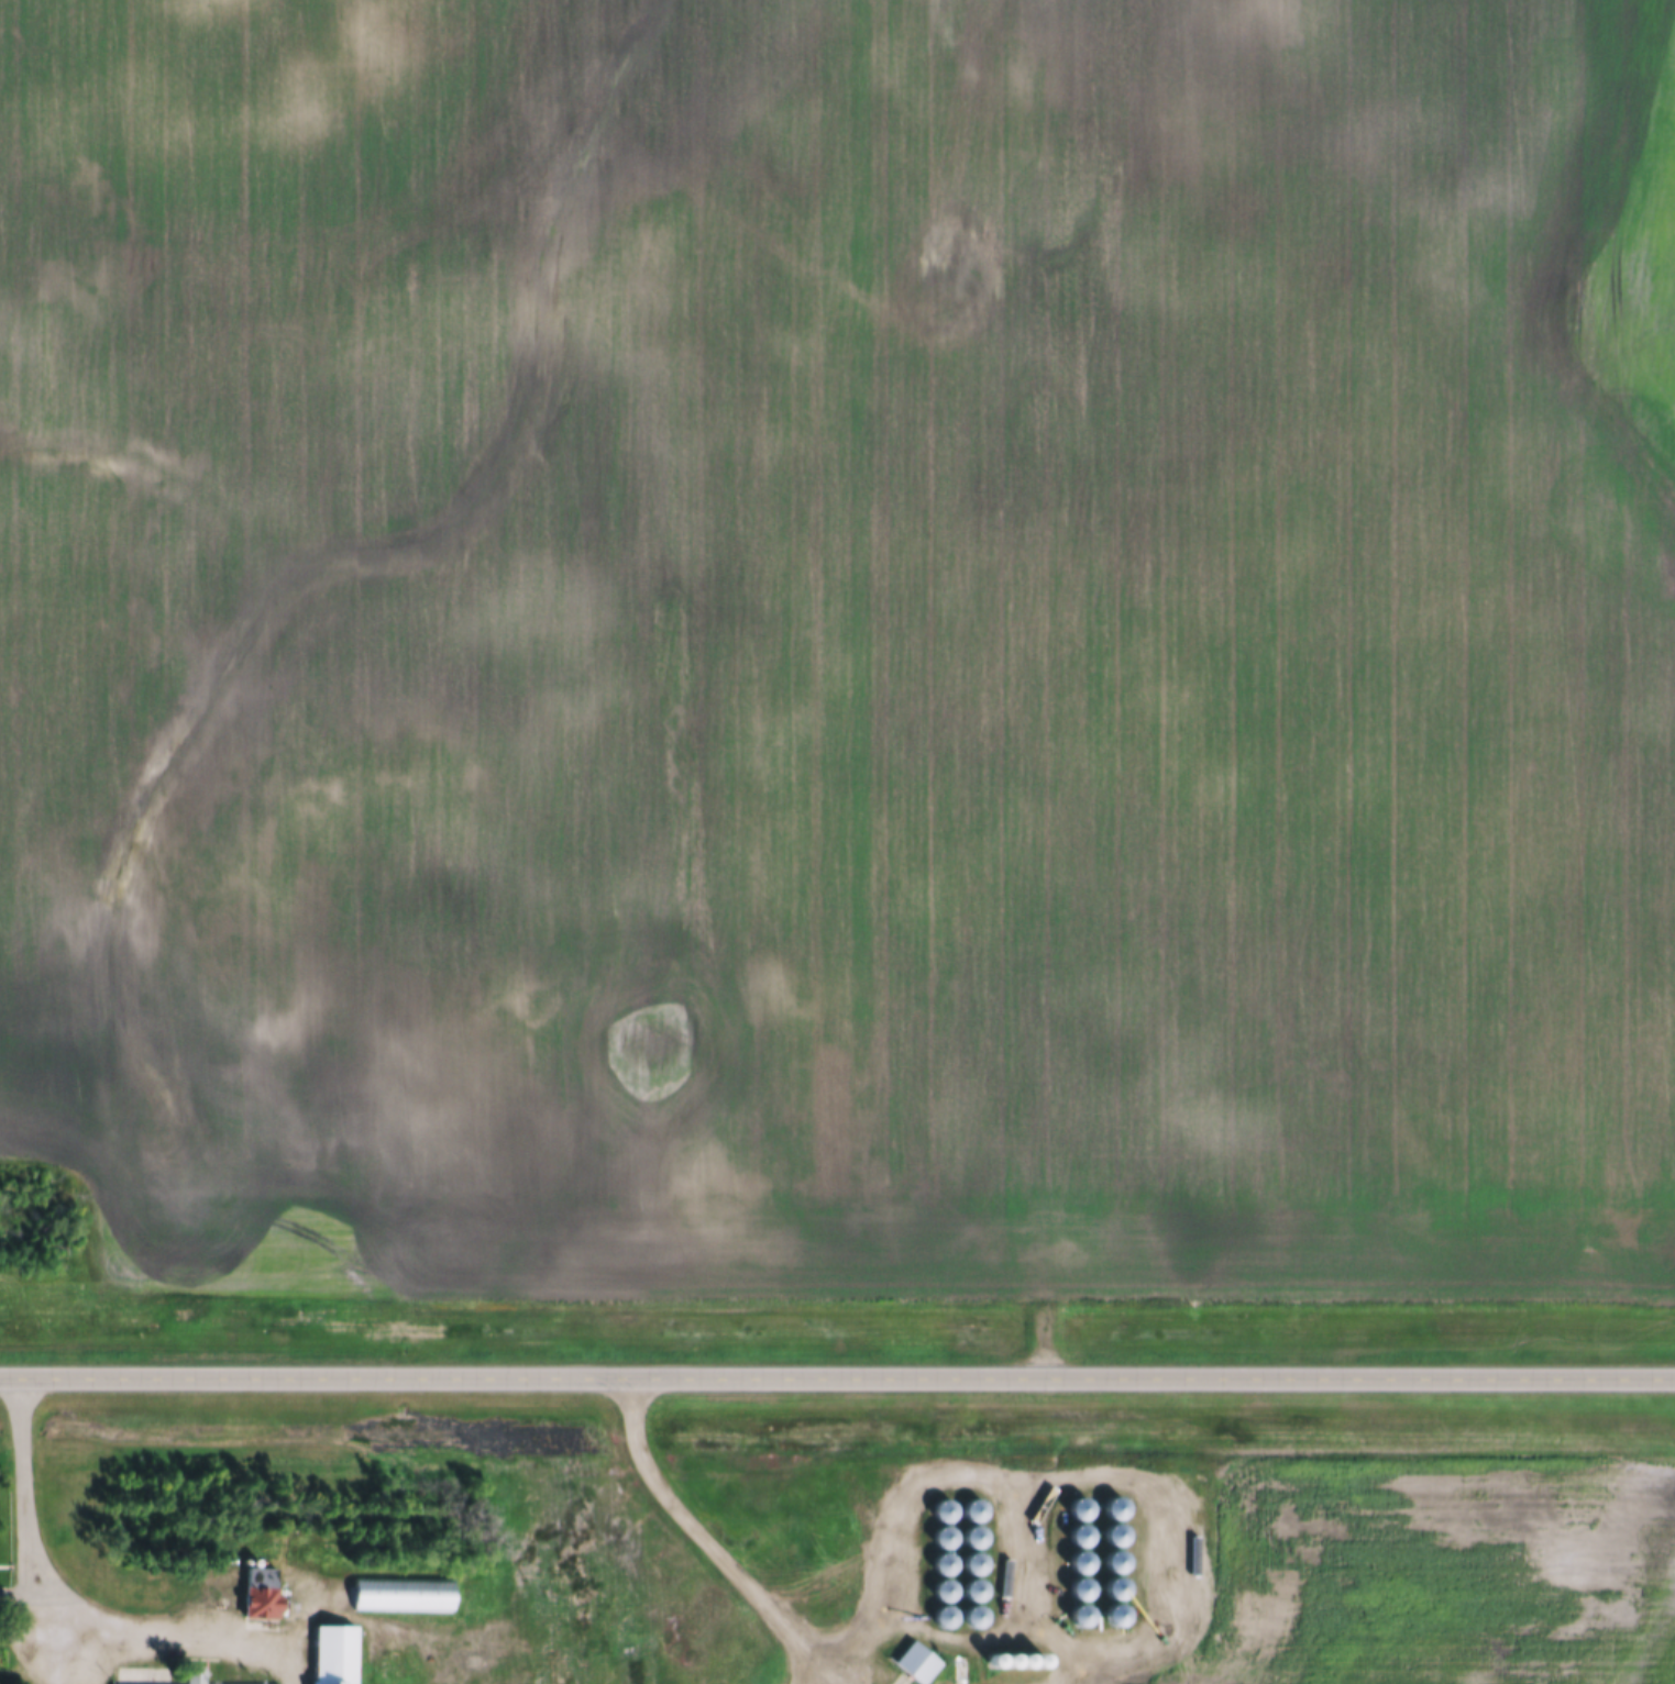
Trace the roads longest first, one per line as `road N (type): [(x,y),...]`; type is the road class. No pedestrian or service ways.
road 1 (secondary): [(0,1375),(1674,1373)]

